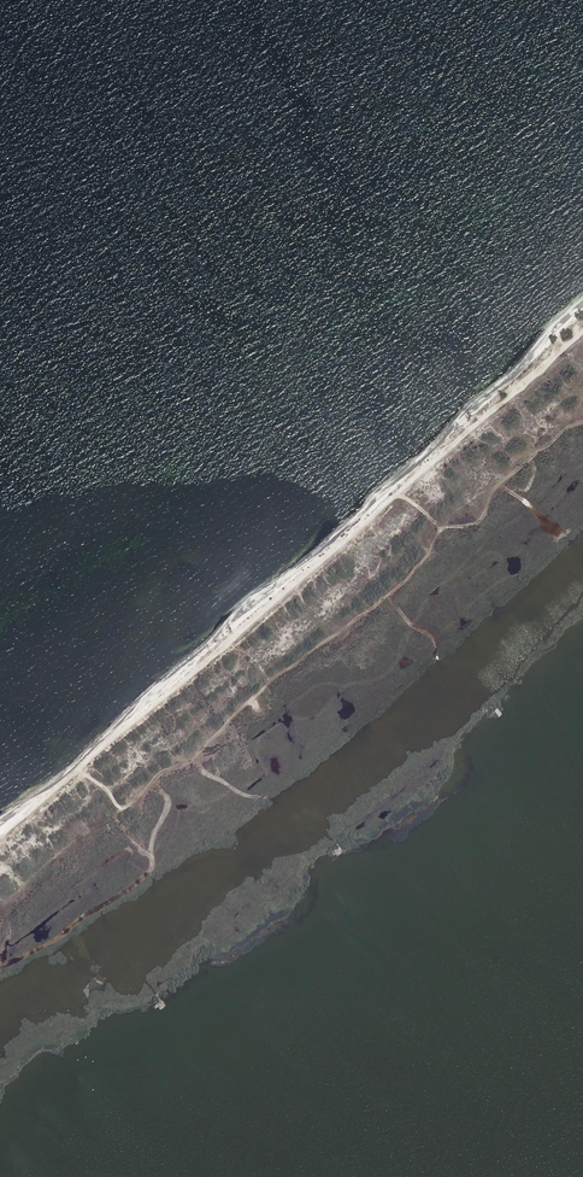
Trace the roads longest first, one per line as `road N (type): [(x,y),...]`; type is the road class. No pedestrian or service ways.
road 1 (track): [(0,835),(582,332)]
road 2 (track): [(80,768),(117,806),(129,806),(160,773),(189,763),(278,674),(386,596),(440,532),(477,523),(497,487),(565,428),(582,423)]
road 3 (track): [(150,784),(169,802),(154,833),(147,874),(59,937),(0,967)]

